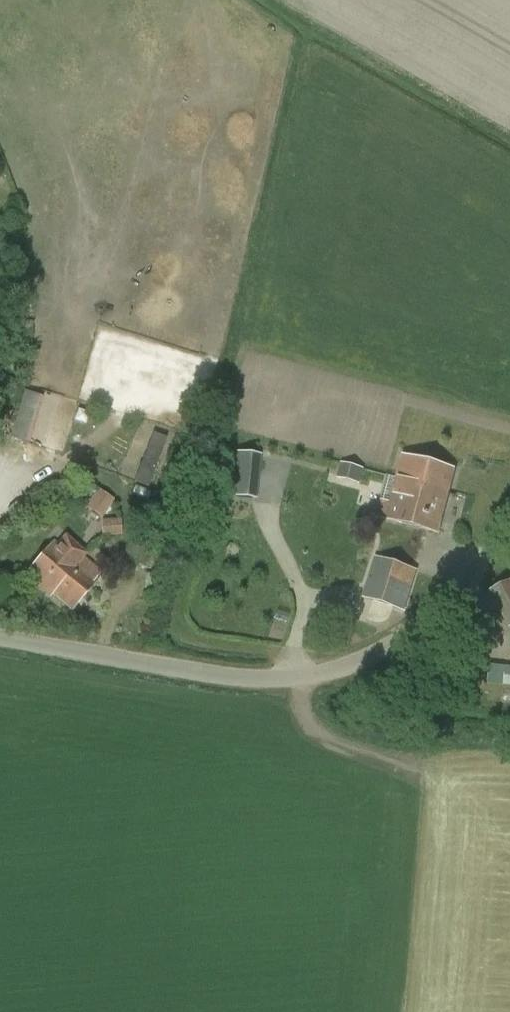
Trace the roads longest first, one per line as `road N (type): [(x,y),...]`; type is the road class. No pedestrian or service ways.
road 1 (unclassified): [(0,633),(206,679),(302,681),(368,671),(425,635),(509,527)]

